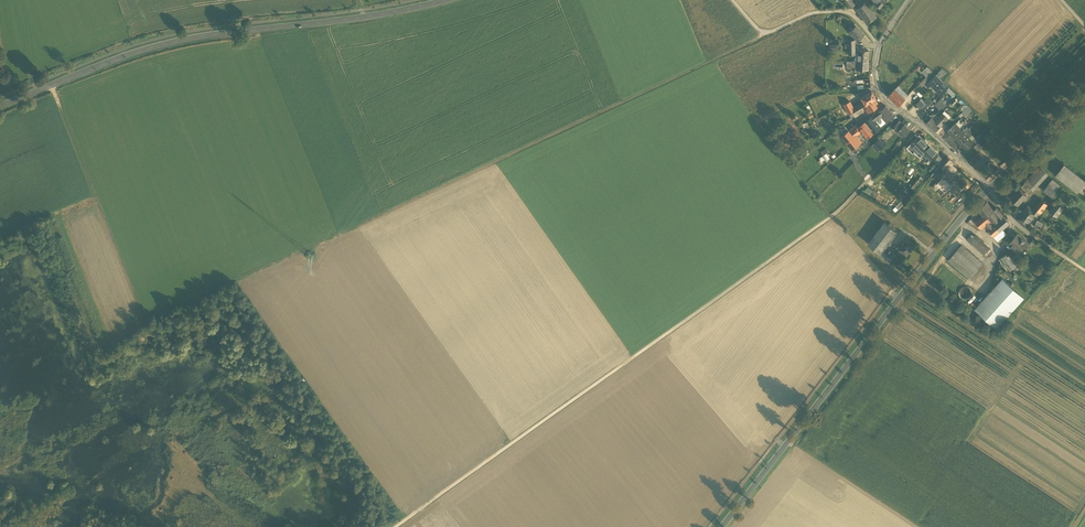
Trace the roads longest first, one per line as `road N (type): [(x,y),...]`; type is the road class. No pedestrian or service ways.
road 1 (track): [(52,85),(147,317),(771,32)]
road 2 (unclassified): [(921,126),(839,211),(394,526)]
road 3 (tertiary): [(0,106),(179,40),(445,0)]
road 4 (tertiary): [(720,526),(987,189)]
road 5 (unclassified): [(732,0),(762,33),(813,12),(848,12),(879,45)]
road 6 (tertiary): [(987,189),(1084,91)]

